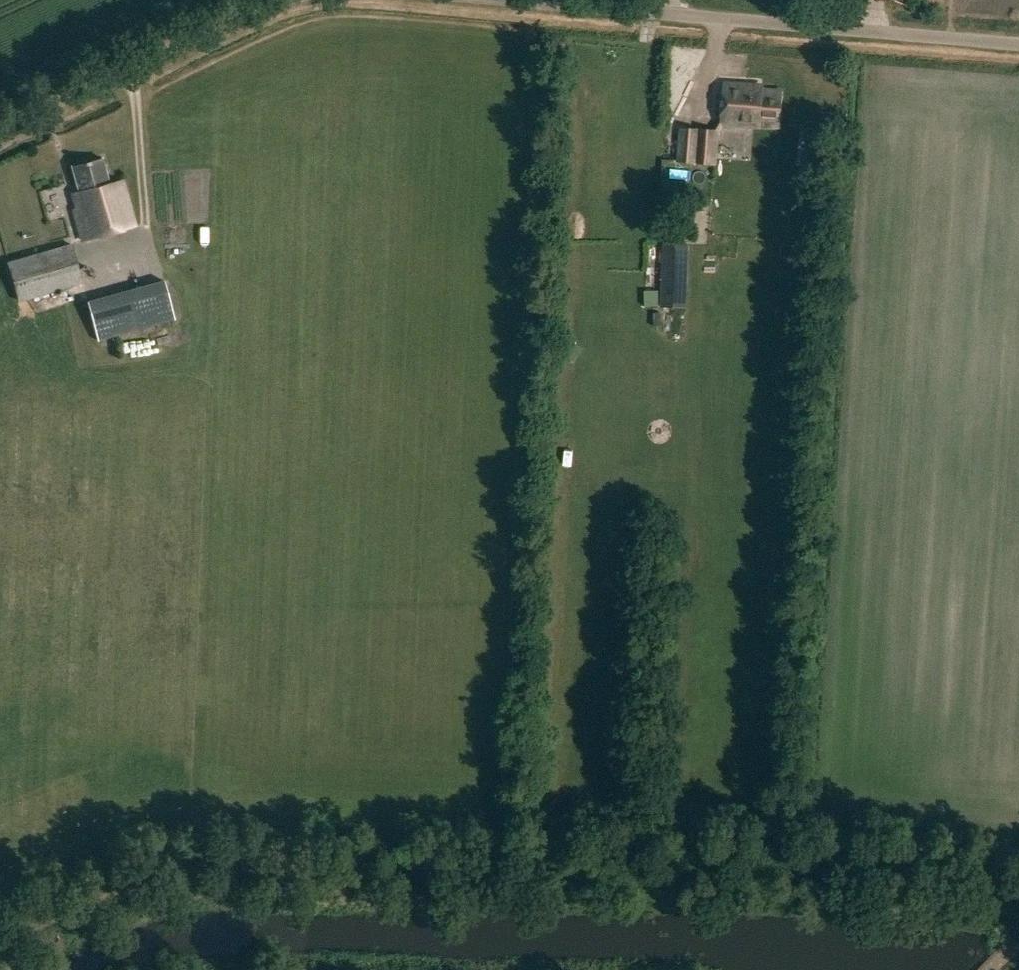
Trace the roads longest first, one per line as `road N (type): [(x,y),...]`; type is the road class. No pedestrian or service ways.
road 1 (unclassified): [(463,0),(1018,44)]
road 2 (unclassified): [(0,131),(294,0)]

